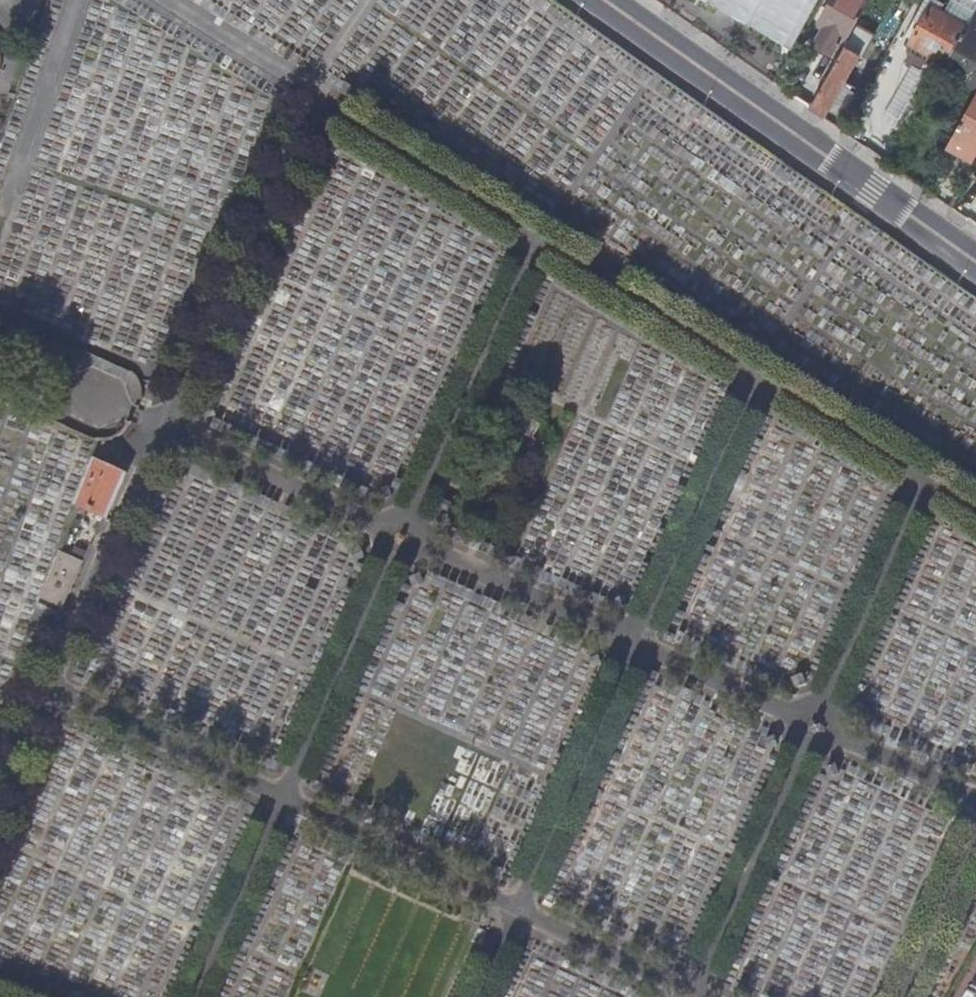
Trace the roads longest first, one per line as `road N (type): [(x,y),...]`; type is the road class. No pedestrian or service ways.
road 1 (secondary): [(975,264),(598,0)]

